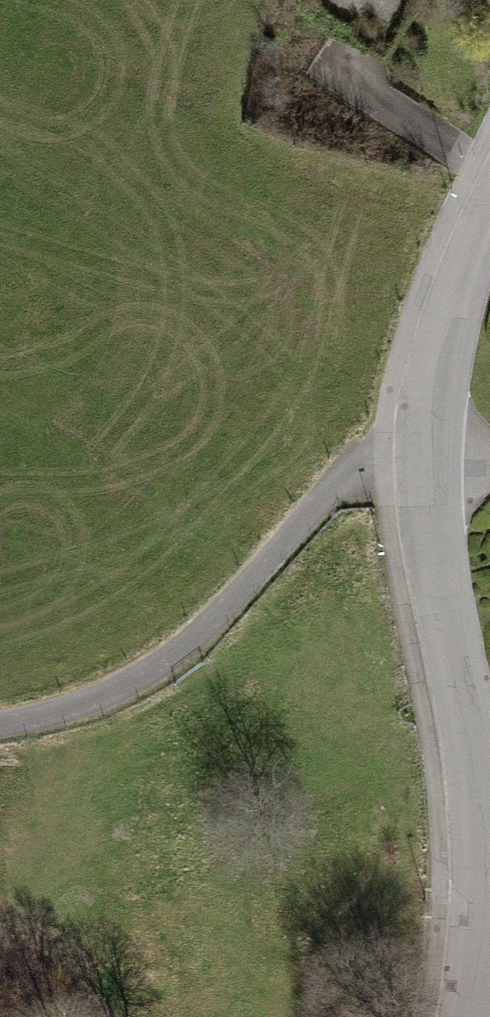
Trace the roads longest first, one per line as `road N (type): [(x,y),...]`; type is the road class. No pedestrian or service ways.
road 1 (residential): [(468,1016),(484,857),(470,732),(418,446),(438,299),(489,197)]
road 2 (track): [(418,446),(334,489),(198,641),(110,705),(0,726)]

